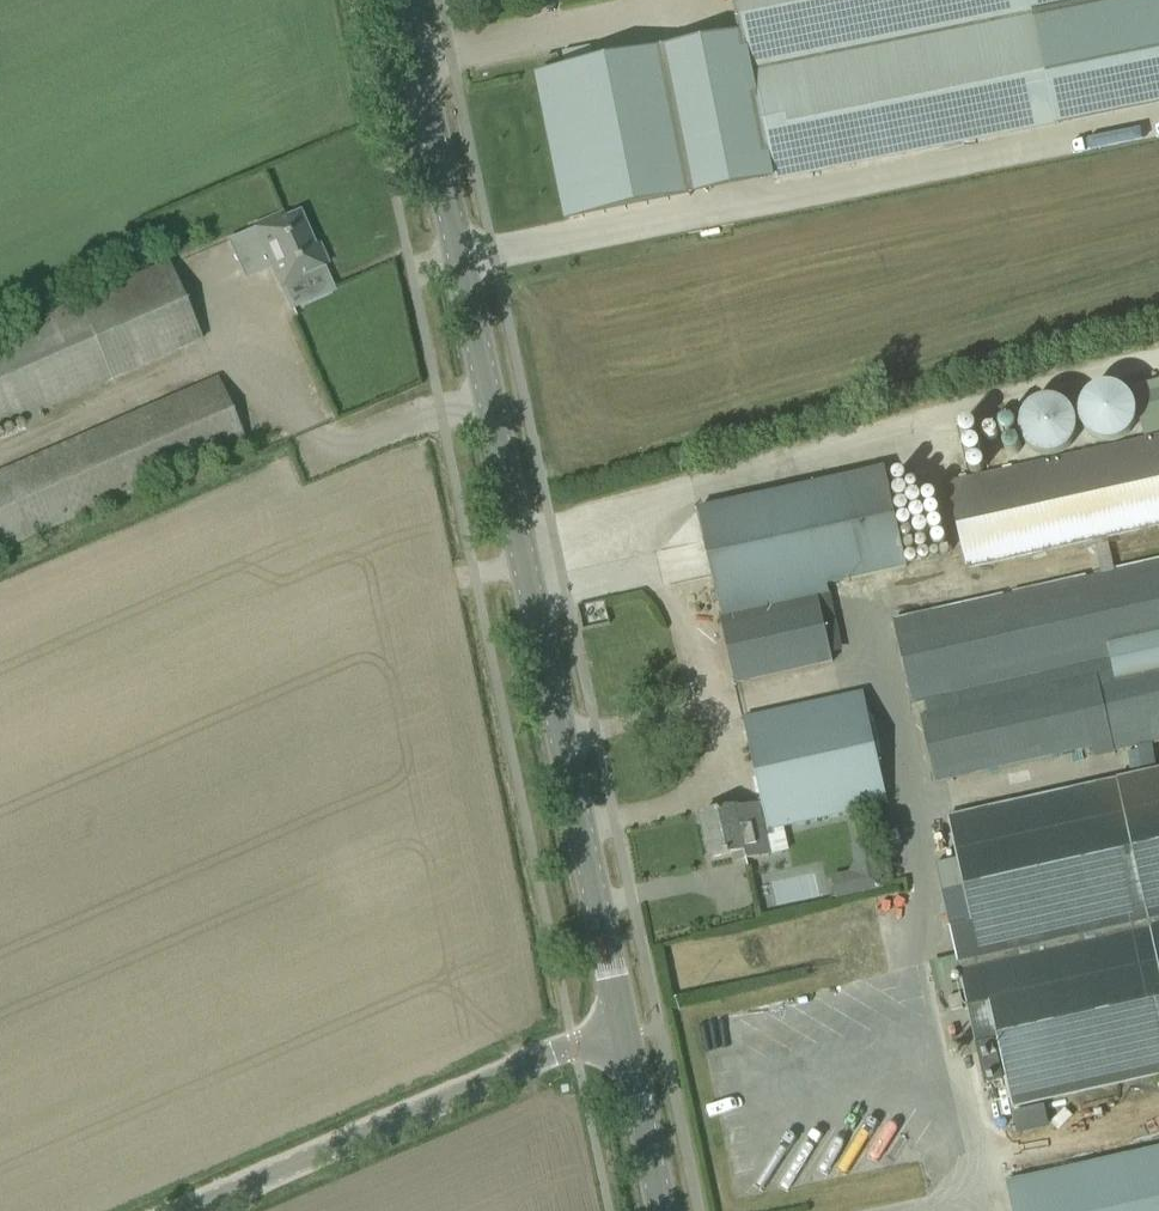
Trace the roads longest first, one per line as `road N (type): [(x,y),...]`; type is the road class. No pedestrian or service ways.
road 1 (tertiary): [(624,1031),(404,0)]
road 2 (unclassified): [(186,1210),(624,1031)]
road 3 (tertiary): [(662,1210),(624,1031)]

